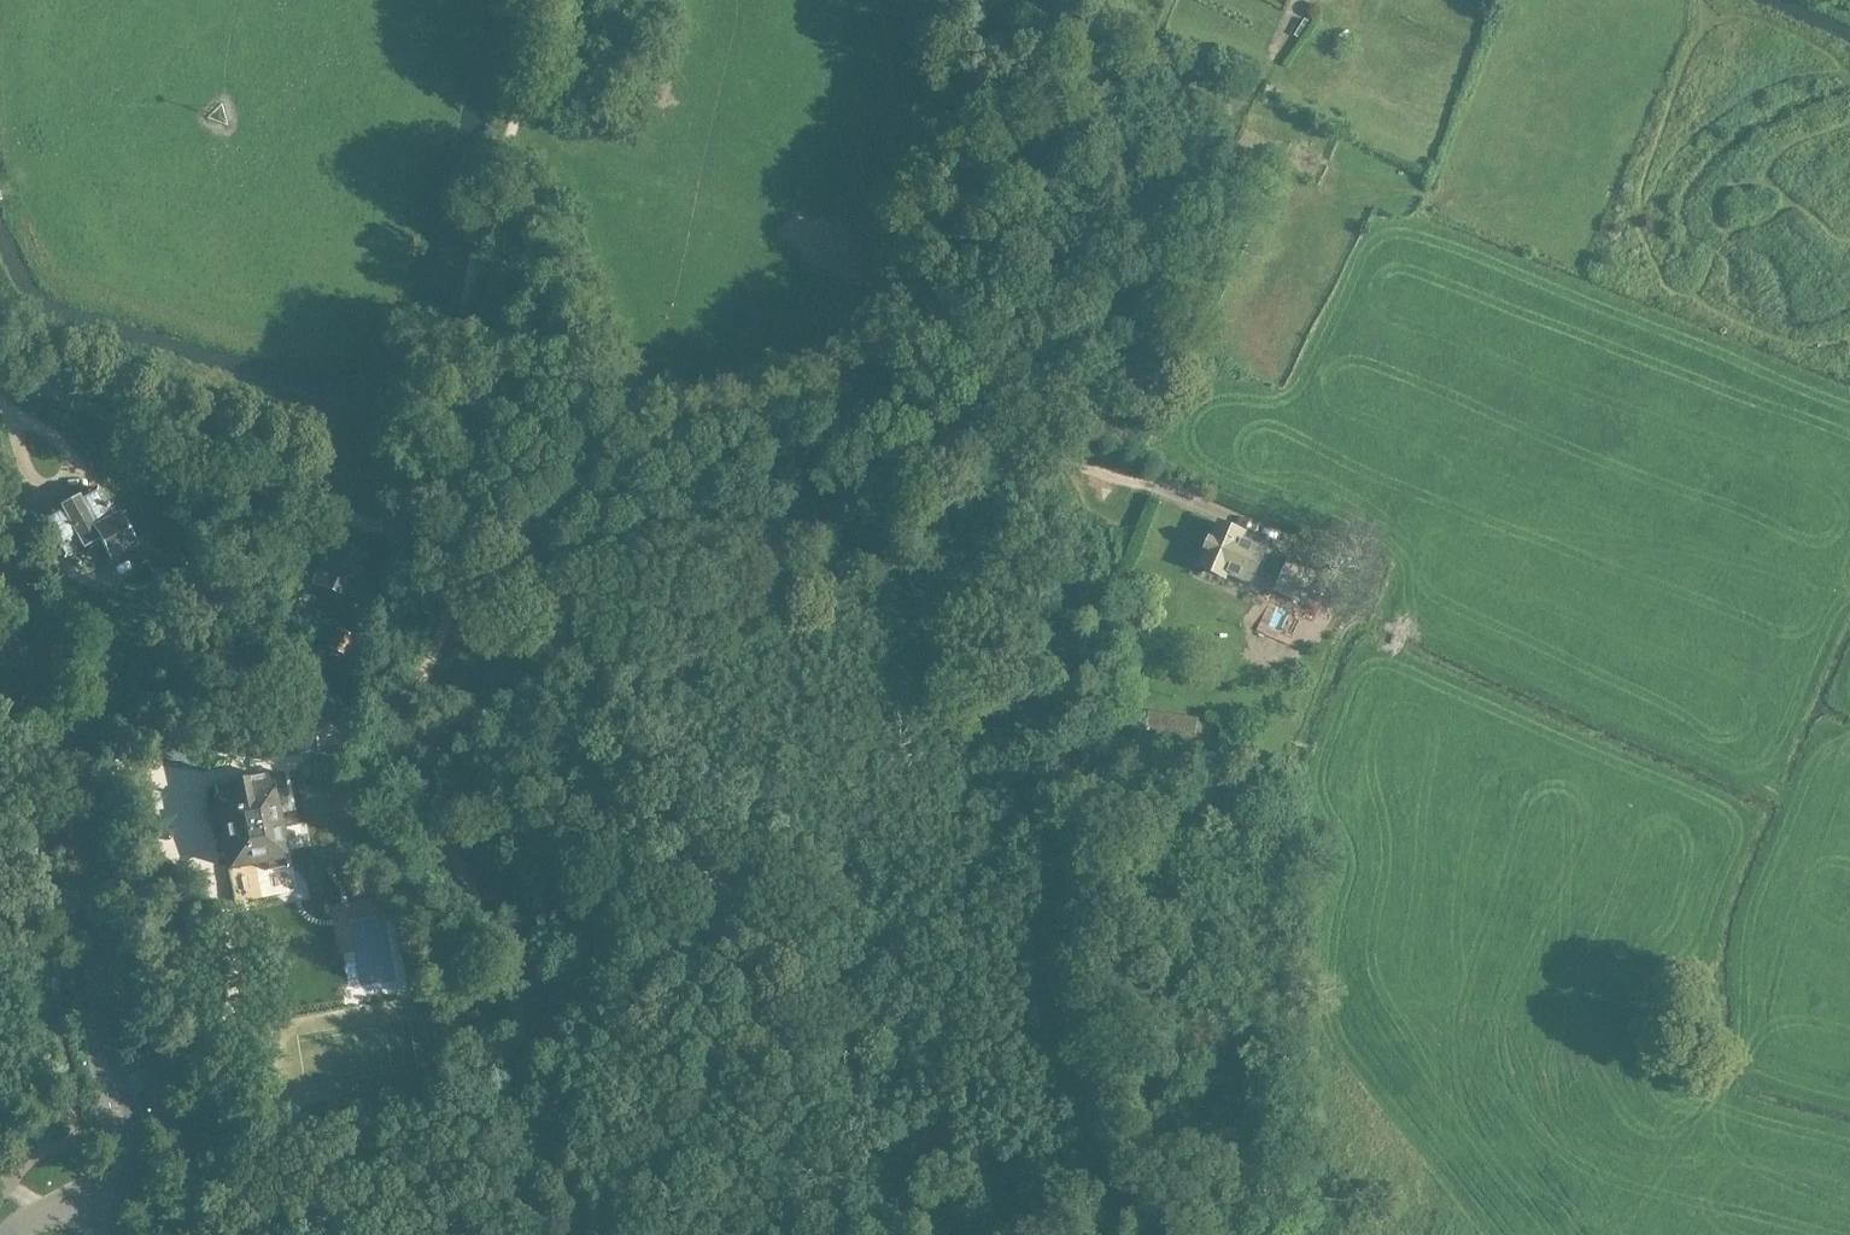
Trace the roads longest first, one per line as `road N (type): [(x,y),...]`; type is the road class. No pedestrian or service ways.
road 1 (track): [(552,589),(656,601),(785,585),(916,527),(1008,469),(1031,441),(1089,324),(1215,161),(1222,126),(1216,96),(1196,85),(1178,87),(1170,118)]
road 2 (track): [(534,1234),(535,1126),(515,995),(500,944),(464,874),(420,812),(409,767),(409,721),(466,569)]
road 3 (track): [(1615,1234),(1721,1093),(1849,767)]
road 4 (tertiary): [(96,1020),(65,830),(0,542)]
road 5 (residential): [(408,543),(0,370)]
road 6 (tertiary): [(96,1020),(112,1186)]
road 7 (tertiary): [(149,1178),(96,1020)]

